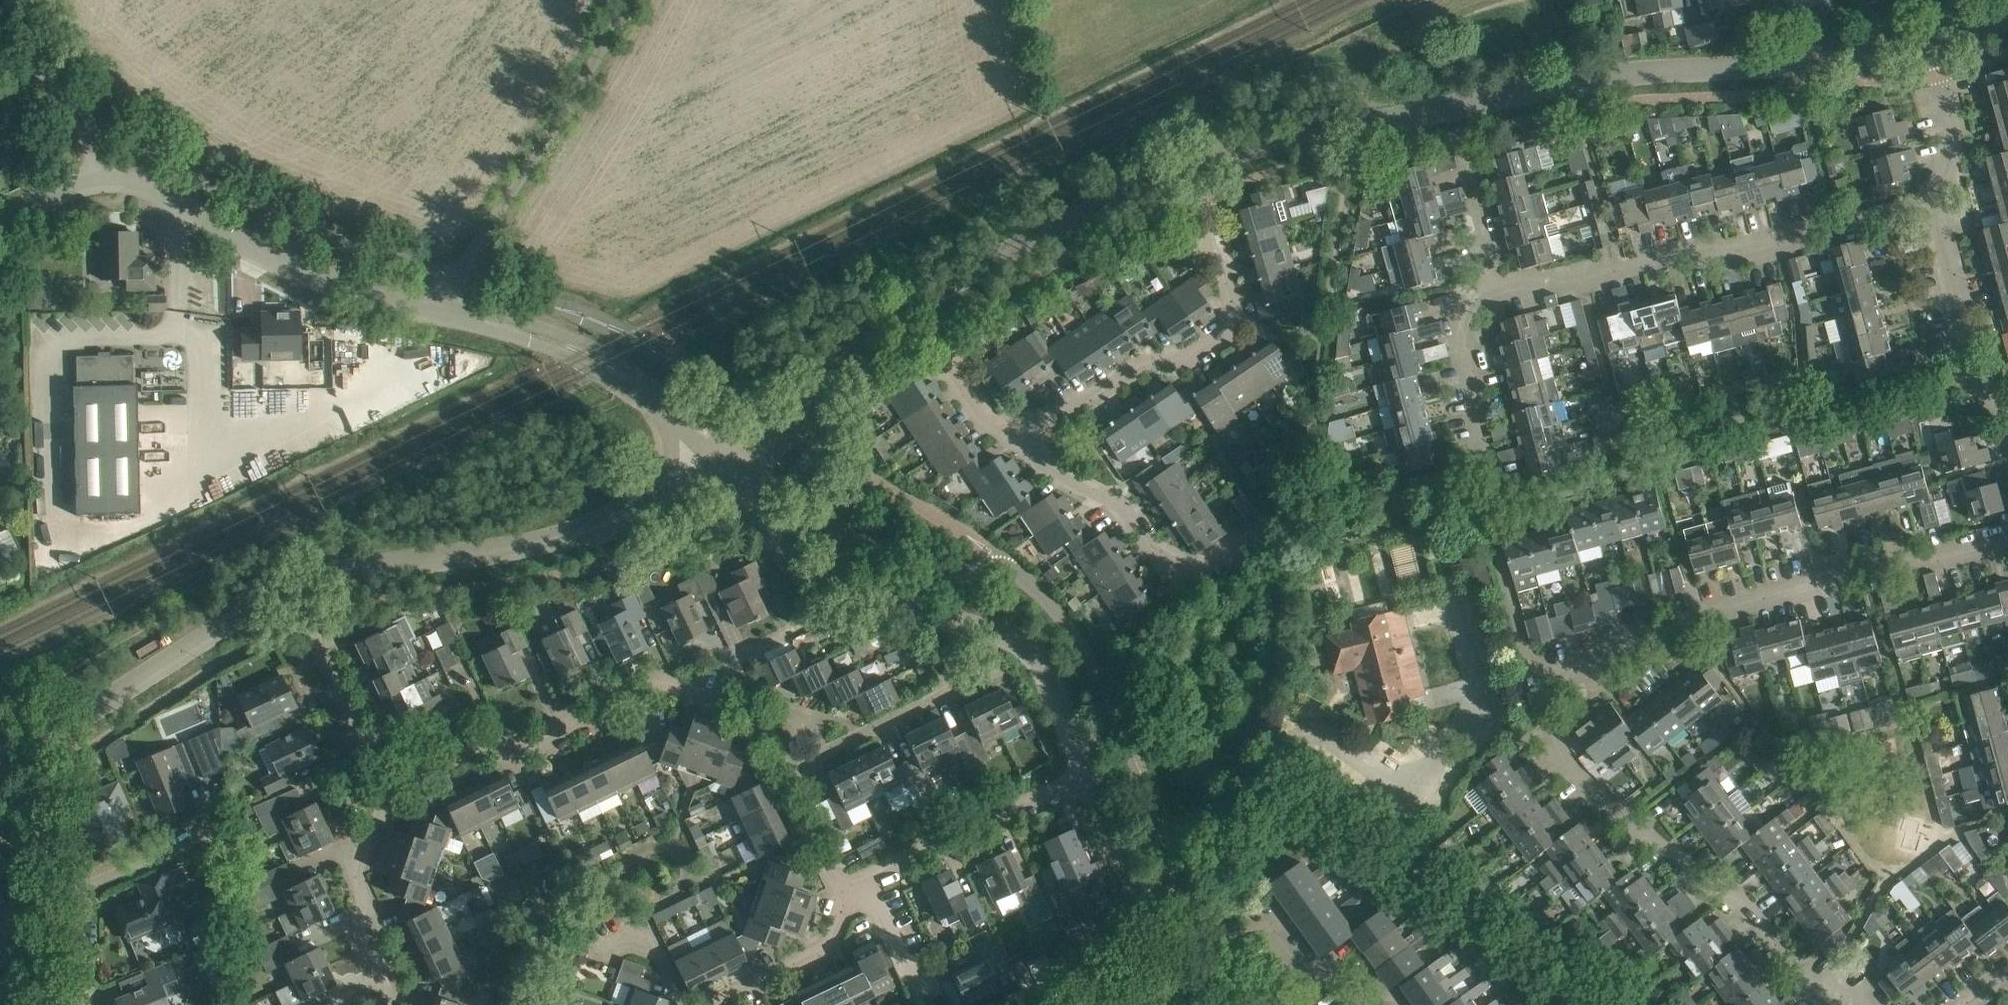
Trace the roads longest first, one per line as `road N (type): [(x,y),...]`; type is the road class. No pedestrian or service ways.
road 1 (residential): [(1820,1001),(1745,902),(1709,886),(1575,768),(1552,735),(1546,675),(1628,645),(1656,620),(2007,533)]
road 2 (tertiary): [(1191,163),(1622,73),(1800,64),(1933,36)]
road 3 (tertiary): [(730,467),(786,429),(871,326),(1191,163)]
road 4 (unclassified): [(1088,770),(1036,656),(1006,639),(812,578),(784,551),(730,467)]
road 5 (tertiary): [(289,587),(577,535),(730,467)]
road 6 (residential): [(1493,284),(1584,282),(1694,251),(1930,216)]
road 7 (residential): [(1022,437),(1056,407),(1233,329),(1191,163)]
road 8 (unclassified): [(442,314),(470,237),(603,0)]
road 9 (residential): [(390,784),(478,745),(514,753),(663,682),(715,700)]
road 10 (tertiary): [(0,762),(91,716),(289,587)]
road 11 (unclassified): [(442,314),(343,287),(229,237),(136,183)]
road 12 (unclassified): [(730,467),(675,409),(585,354),(442,314)]
road 13 (residential): [(90,1004),(89,896),(108,865),(216,825)]
road 14 (residential): [(868,880),(1088,770)]
road 15 (track): [(49,1004),(47,762)]
road 16 (residential): [(785,776),(997,666)]
road 17 (residential): [(387,1004),(359,937),(369,905),(356,871),(390,784)]
road 18 (residential): [(1930,216),(1955,246),(1954,349),(1968,378),(2007,410)]
road 19 (residential): [(390,784),(289,587)]
road 20 (residential): [(1493,480),(1457,328),(1468,300),(1493,284)]
road 21 (residential): [(1182,567),(1022,437)]
road 22 (residential): [(1933,36),(1953,128),(1930,216)]
road 23 (residential): [(842,893),(825,949),(713,1004)]
road 24 (residential): [(1160,1004),(1170,969),(1119,846)]
road 25 (residential): [(1383,1004),(1307,970),(1267,915)]
road 26 (residential): [(1119,846),(1167,833),(1245,775)]
road 27 (residential): [(785,776),(842,893)]
road 28 (residential): [(1493,284),(1470,160)]
road 29 (residential): [(921,992),(868,880)]
road 30 (residential): [(715,700),(732,661),(802,625)]
road 31 (unclassified): [(0,51),(51,79),(86,130)]

